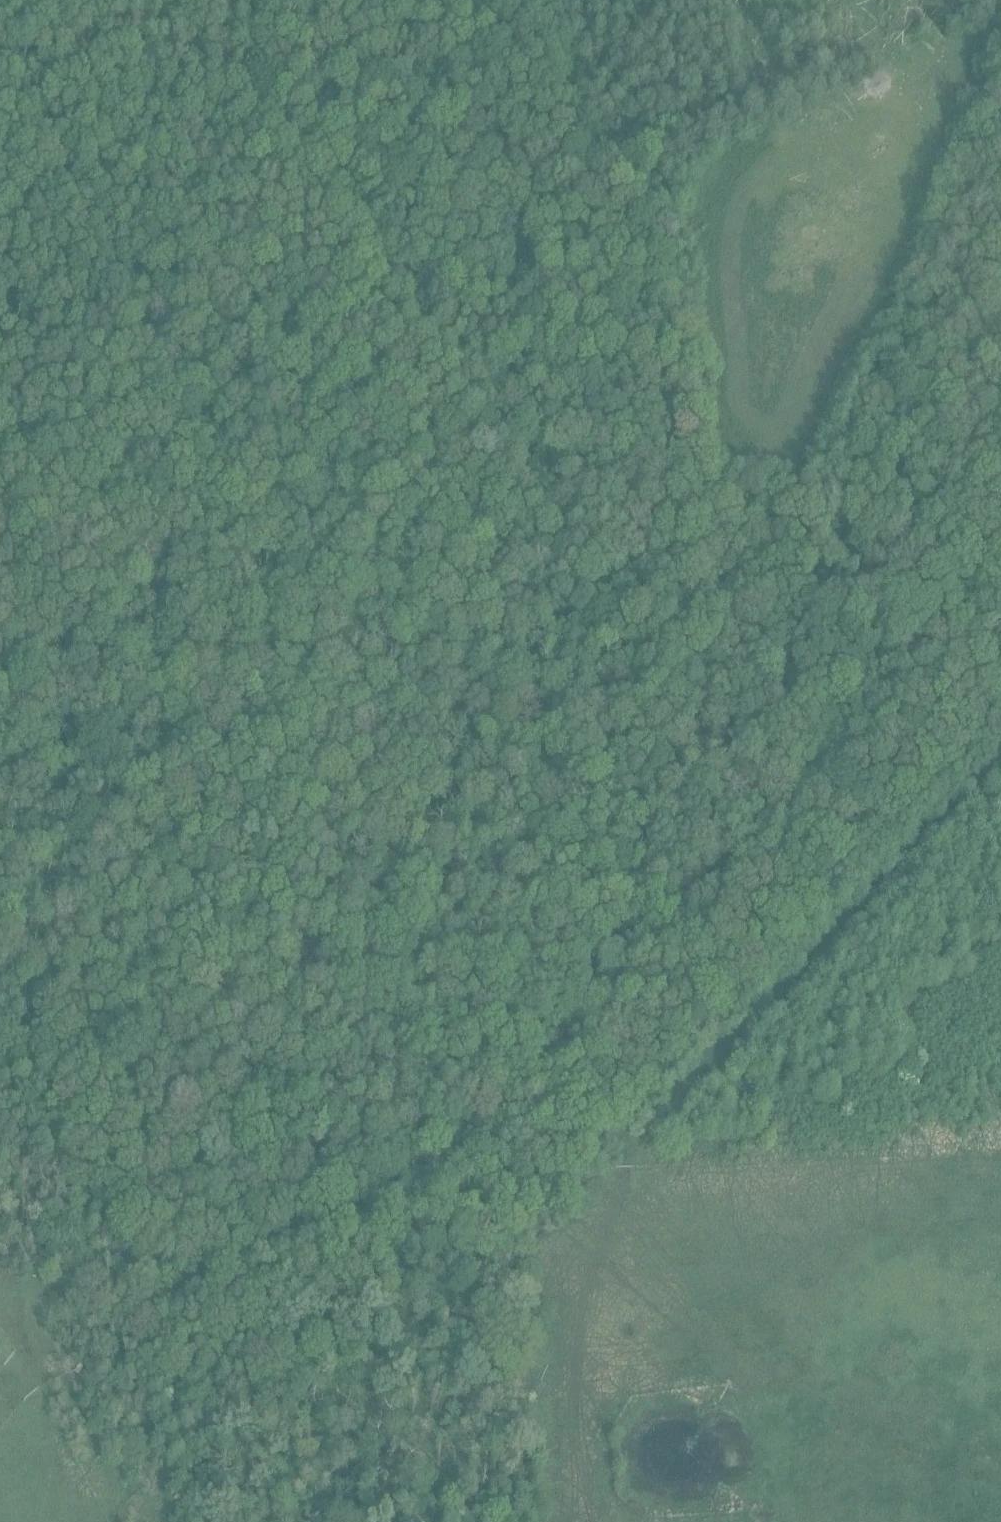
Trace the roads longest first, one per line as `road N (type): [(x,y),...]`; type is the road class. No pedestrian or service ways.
road 1 (track): [(0,1391),(35,1345),(0,1293)]

